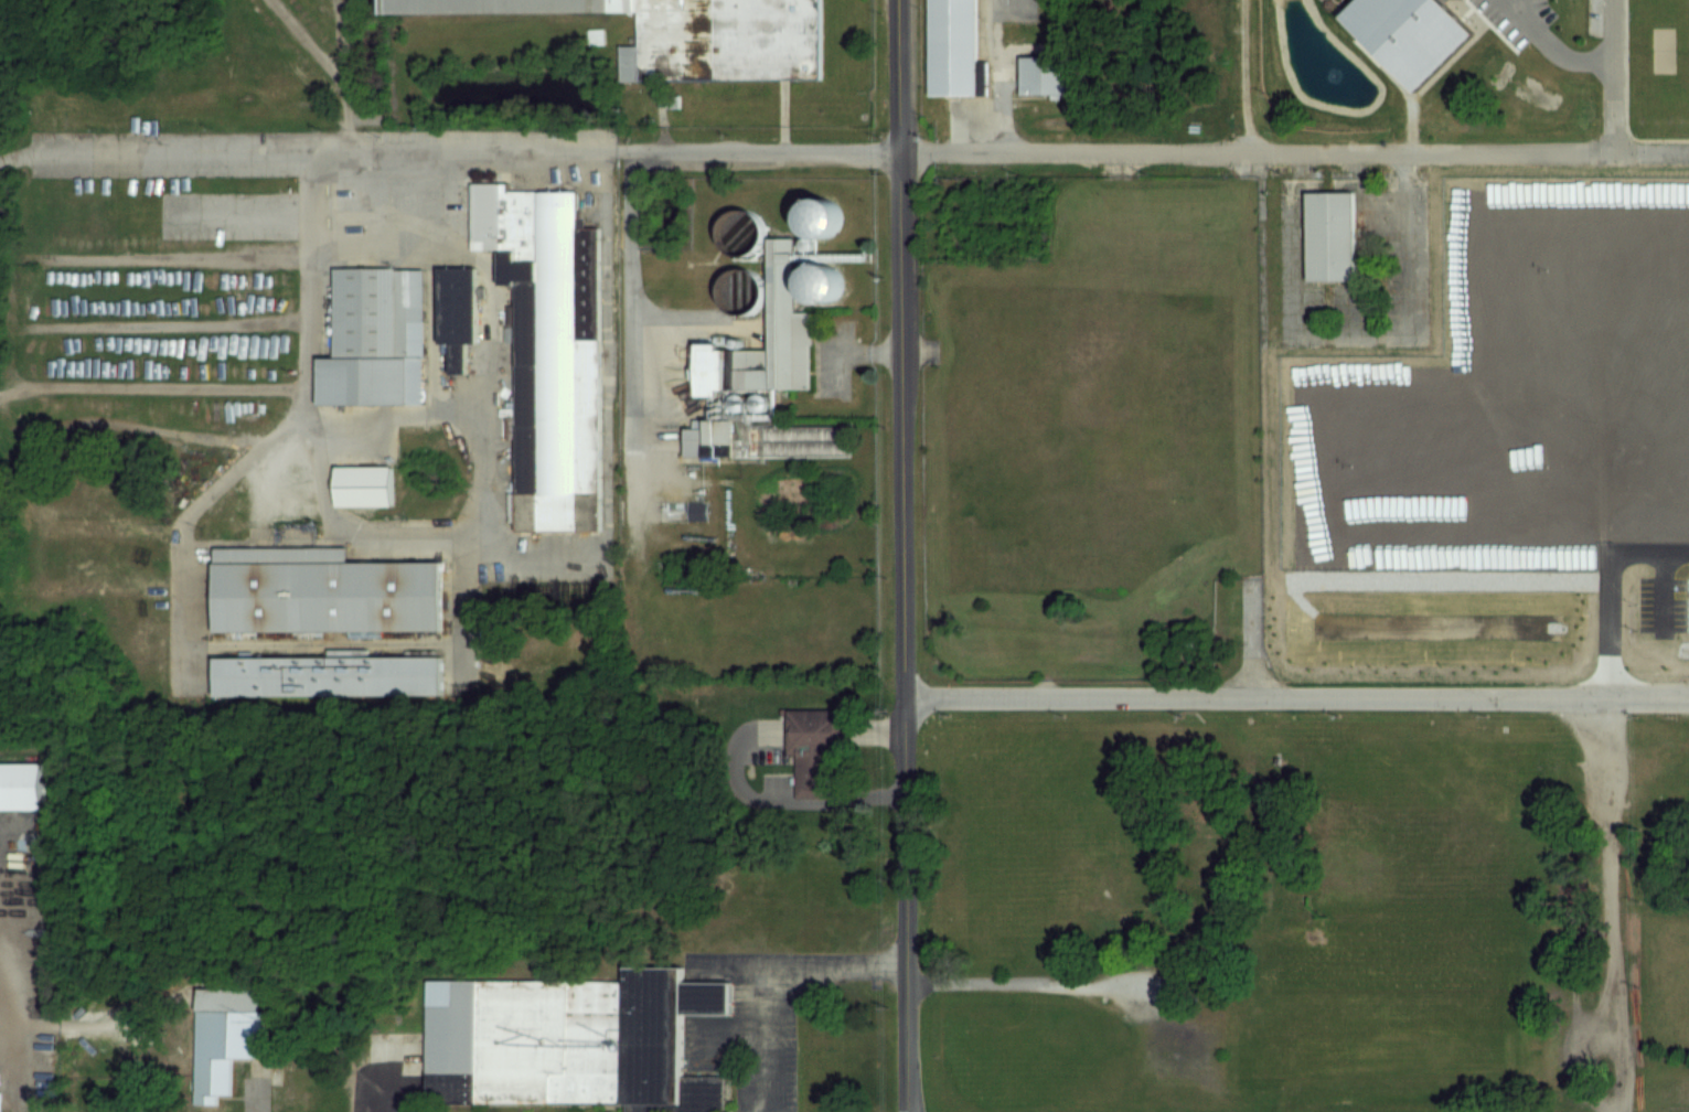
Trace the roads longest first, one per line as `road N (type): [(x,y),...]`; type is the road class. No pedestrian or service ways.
road 1 (tertiary): [(908,1111),(895,0)]
road 2 (residential): [(1688,152),(622,153)]
road 3 (residential): [(1688,695),(904,699)]
road 4 (residential): [(1613,0),(1621,695)]

